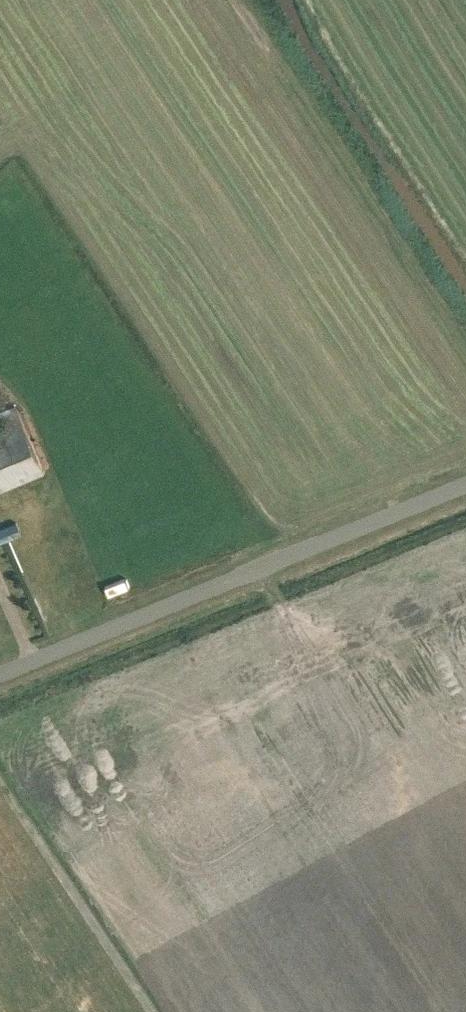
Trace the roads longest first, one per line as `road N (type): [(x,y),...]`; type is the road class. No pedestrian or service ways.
road 1 (unclassified): [(0,675),(465,484)]
road 2 (unclassified): [(150,1011),(0,783)]

